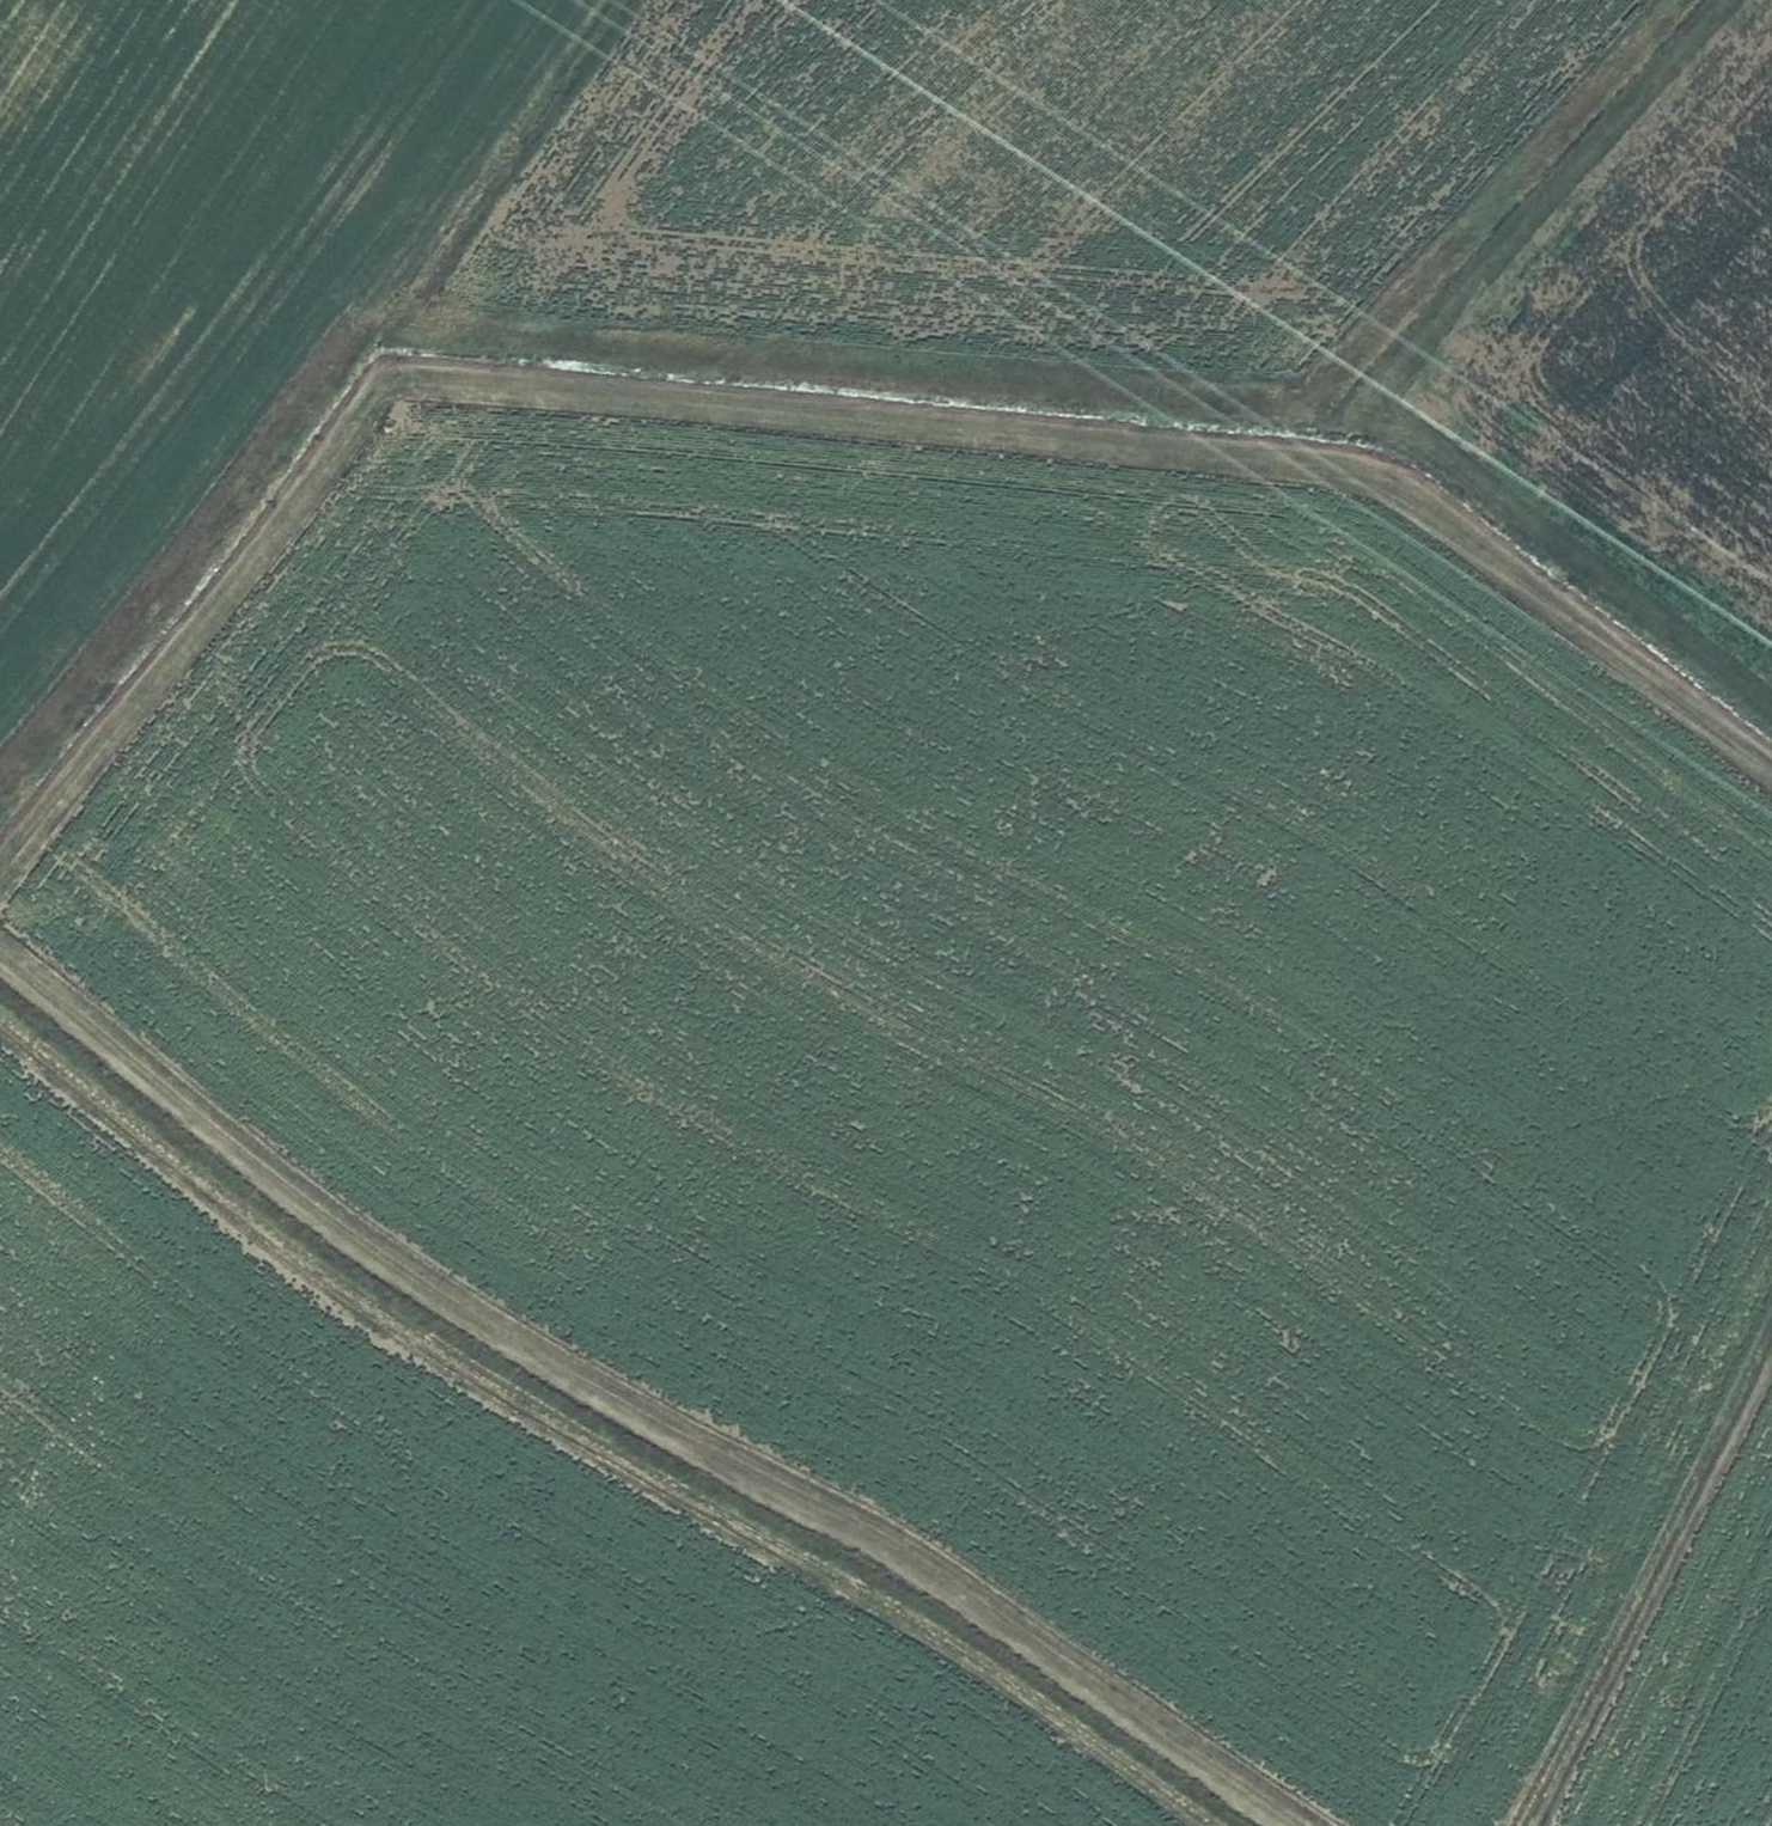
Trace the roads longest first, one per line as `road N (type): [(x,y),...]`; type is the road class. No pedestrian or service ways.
road 1 (track): [(0,998),(376,1291),(929,1631),(1214,1825)]
road 2 (track): [(1771,1336),(1518,1825)]

